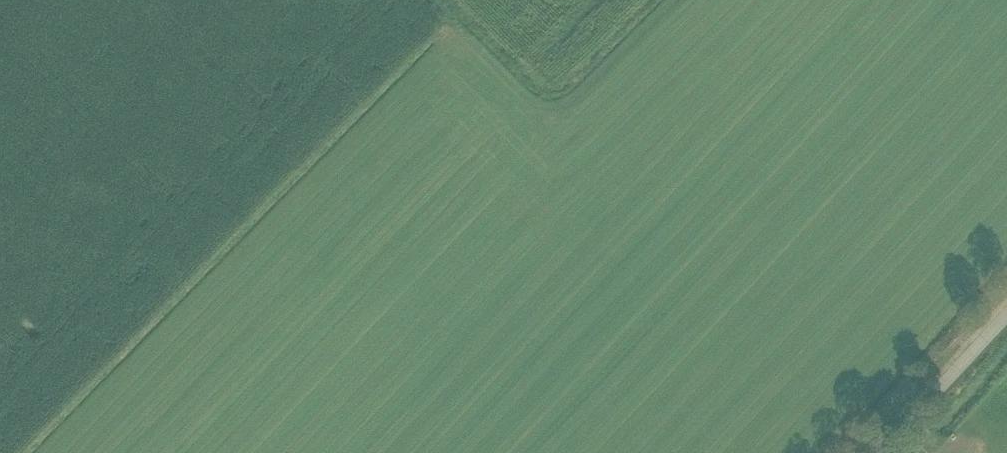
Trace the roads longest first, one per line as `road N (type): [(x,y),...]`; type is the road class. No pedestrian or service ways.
road 1 (unclassified): [(881,452),(1006,320)]

